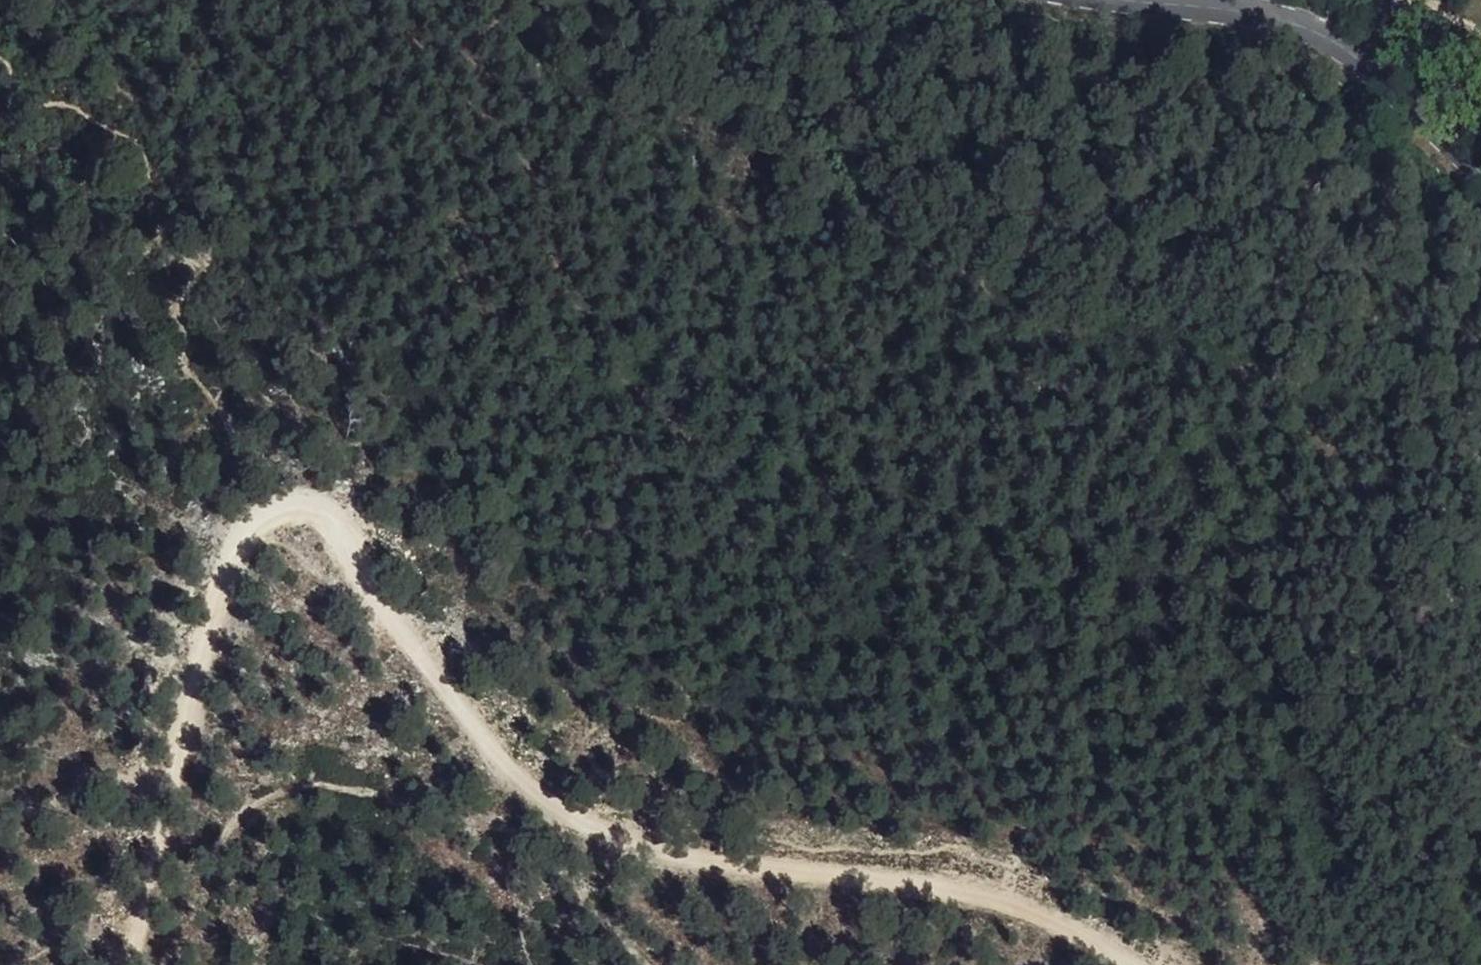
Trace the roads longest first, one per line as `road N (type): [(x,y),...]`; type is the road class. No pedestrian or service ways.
road 1 (track): [(1140,964),(1101,940),(886,869),(706,854),(544,807),(334,540),(280,512),(229,531),(182,671),(178,819),(134,964)]
road 2 (secondary): [(1109,0),(1244,14),(1340,42),(1480,164)]
road 3 (track): [(0,808),(179,758)]

